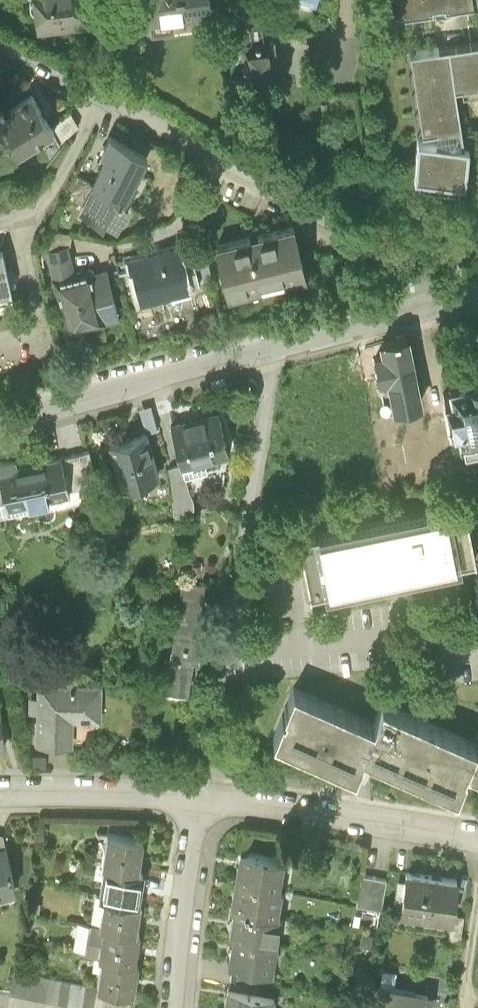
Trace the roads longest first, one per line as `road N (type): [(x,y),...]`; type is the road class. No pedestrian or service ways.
road 1 (residential): [(0,40),(301,199),(359,215)]
road 2 (residential): [(226,641),(277,339)]
road 3 (residential): [(277,339),(0,411)]
road 4 (residential): [(477,832),(201,794)]
road 5 (residential): [(175,1007),(201,794)]
road 6 (residential): [(477,294),(277,339)]
road 7 (residential): [(201,794),(0,789)]

